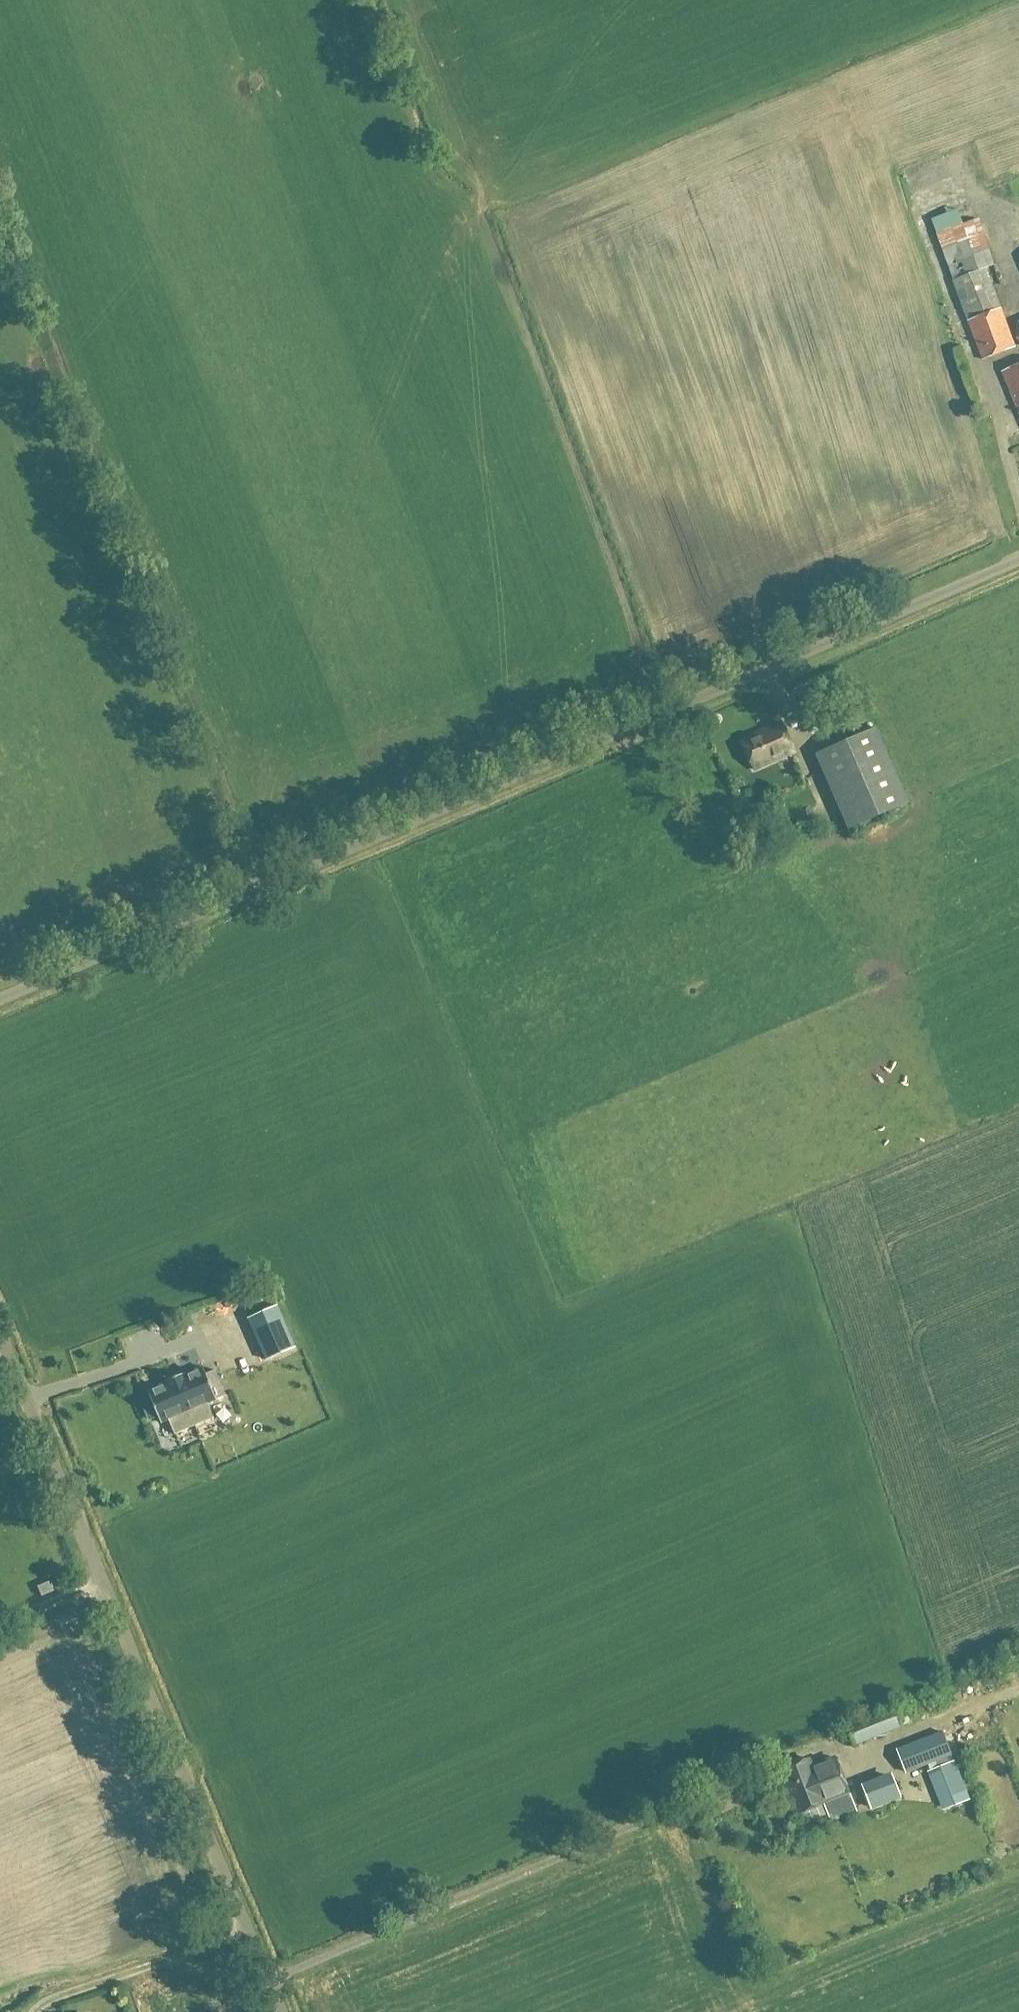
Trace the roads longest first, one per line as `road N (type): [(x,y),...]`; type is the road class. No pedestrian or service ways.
road 1 (unclassified): [(0,997),(1018,558)]
road 2 (unclassified): [(281,2011),(0,1337)]

